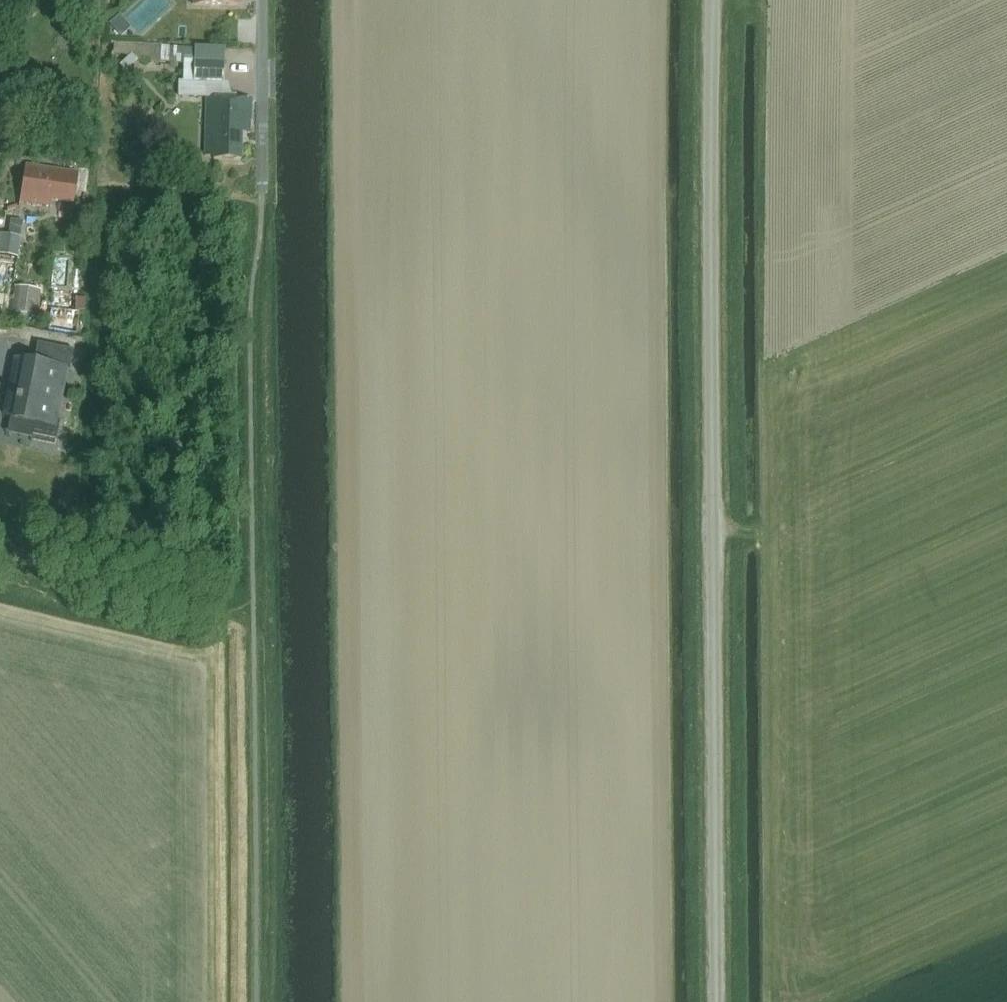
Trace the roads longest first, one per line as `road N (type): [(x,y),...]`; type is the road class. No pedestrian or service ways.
road 1 (unclassified): [(716,1001),(713,0)]
road 2 (residential): [(262,196),(261,0)]

